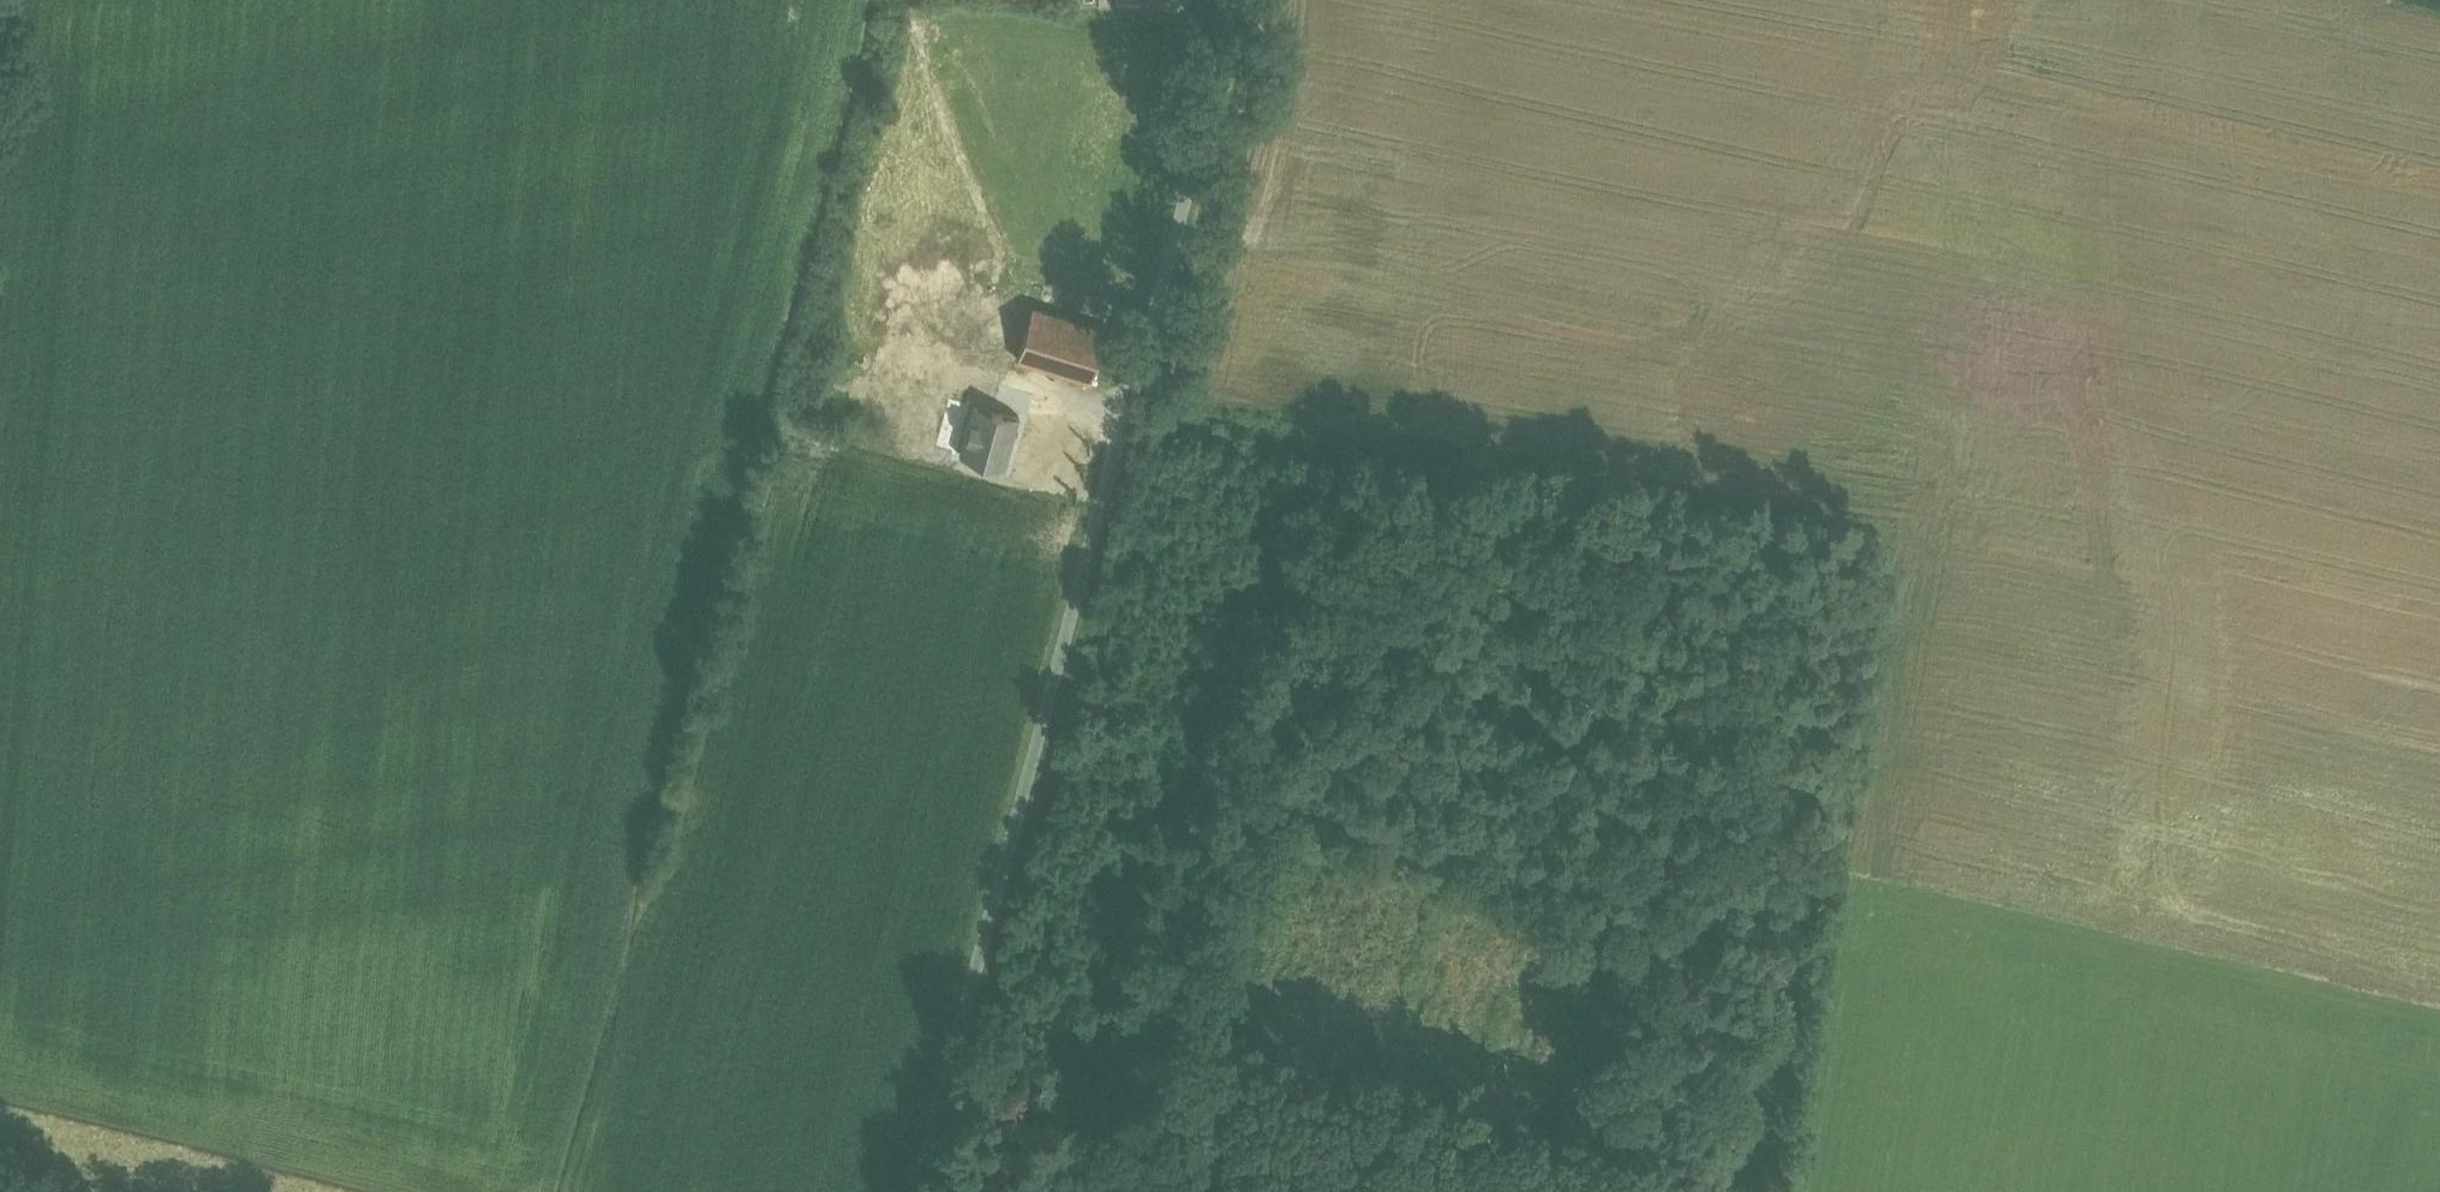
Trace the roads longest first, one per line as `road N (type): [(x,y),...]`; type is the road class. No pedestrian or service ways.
road 1 (unclassified): [(915,1191),(1195,184),(1231,0)]

